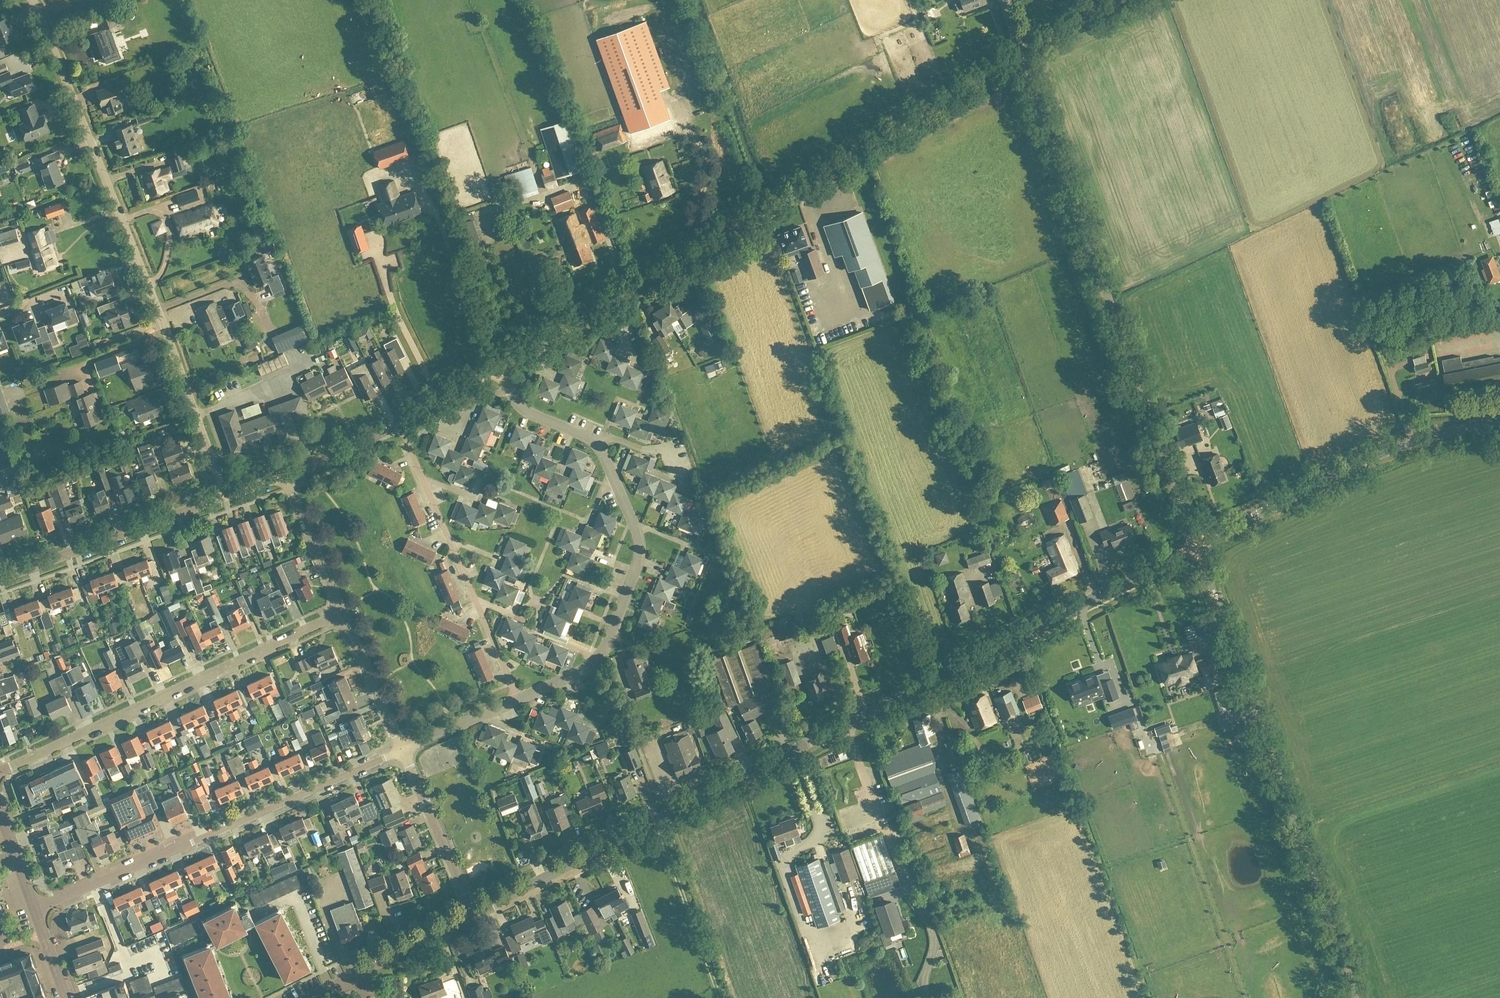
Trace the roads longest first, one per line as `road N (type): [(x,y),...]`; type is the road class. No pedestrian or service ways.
road 1 (tertiary): [(473,914),(1196,547)]
road 2 (residential): [(224,497),(33,0)]
road 3 (unclassified): [(1196,547),(1019,53)]
road 4 (unclassified): [(1358,997),(1196,547)]
road 5 (residential): [(518,698),(579,673),(601,655),(639,546),(596,445),(518,405),(496,369)]
road 6 (residential): [(34,910),(403,750)]
road 7 (residential): [(0,774),(343,614)]
road 8 (tertiary): [(1196,547),(1387,452),(1499,425)]
road 9 (unclassified): [(741,225),(1019,53)]
road 10 (residential): [(398,423),(518,698)]
road 11 (residential): [(496,369),(741,225)]
road 12 (residential): [(0,580),(224,497)]
road 13 (track): [(667,816),(733,997)]
road 14 (residential): [(473,914),(403,750)]
road 15 (residential): [(343,614),(284,476)]
road 16 (residential): [(403,750),(343,614)]
road 17 (track): [(534,347),(493,276),(484,223)]
road 18 (tertiary): [(358,973),(473,914)]
road 19 (residential): [(403,750),(518,698)]
road 20 (residential): [(284,476),(398,423)]

